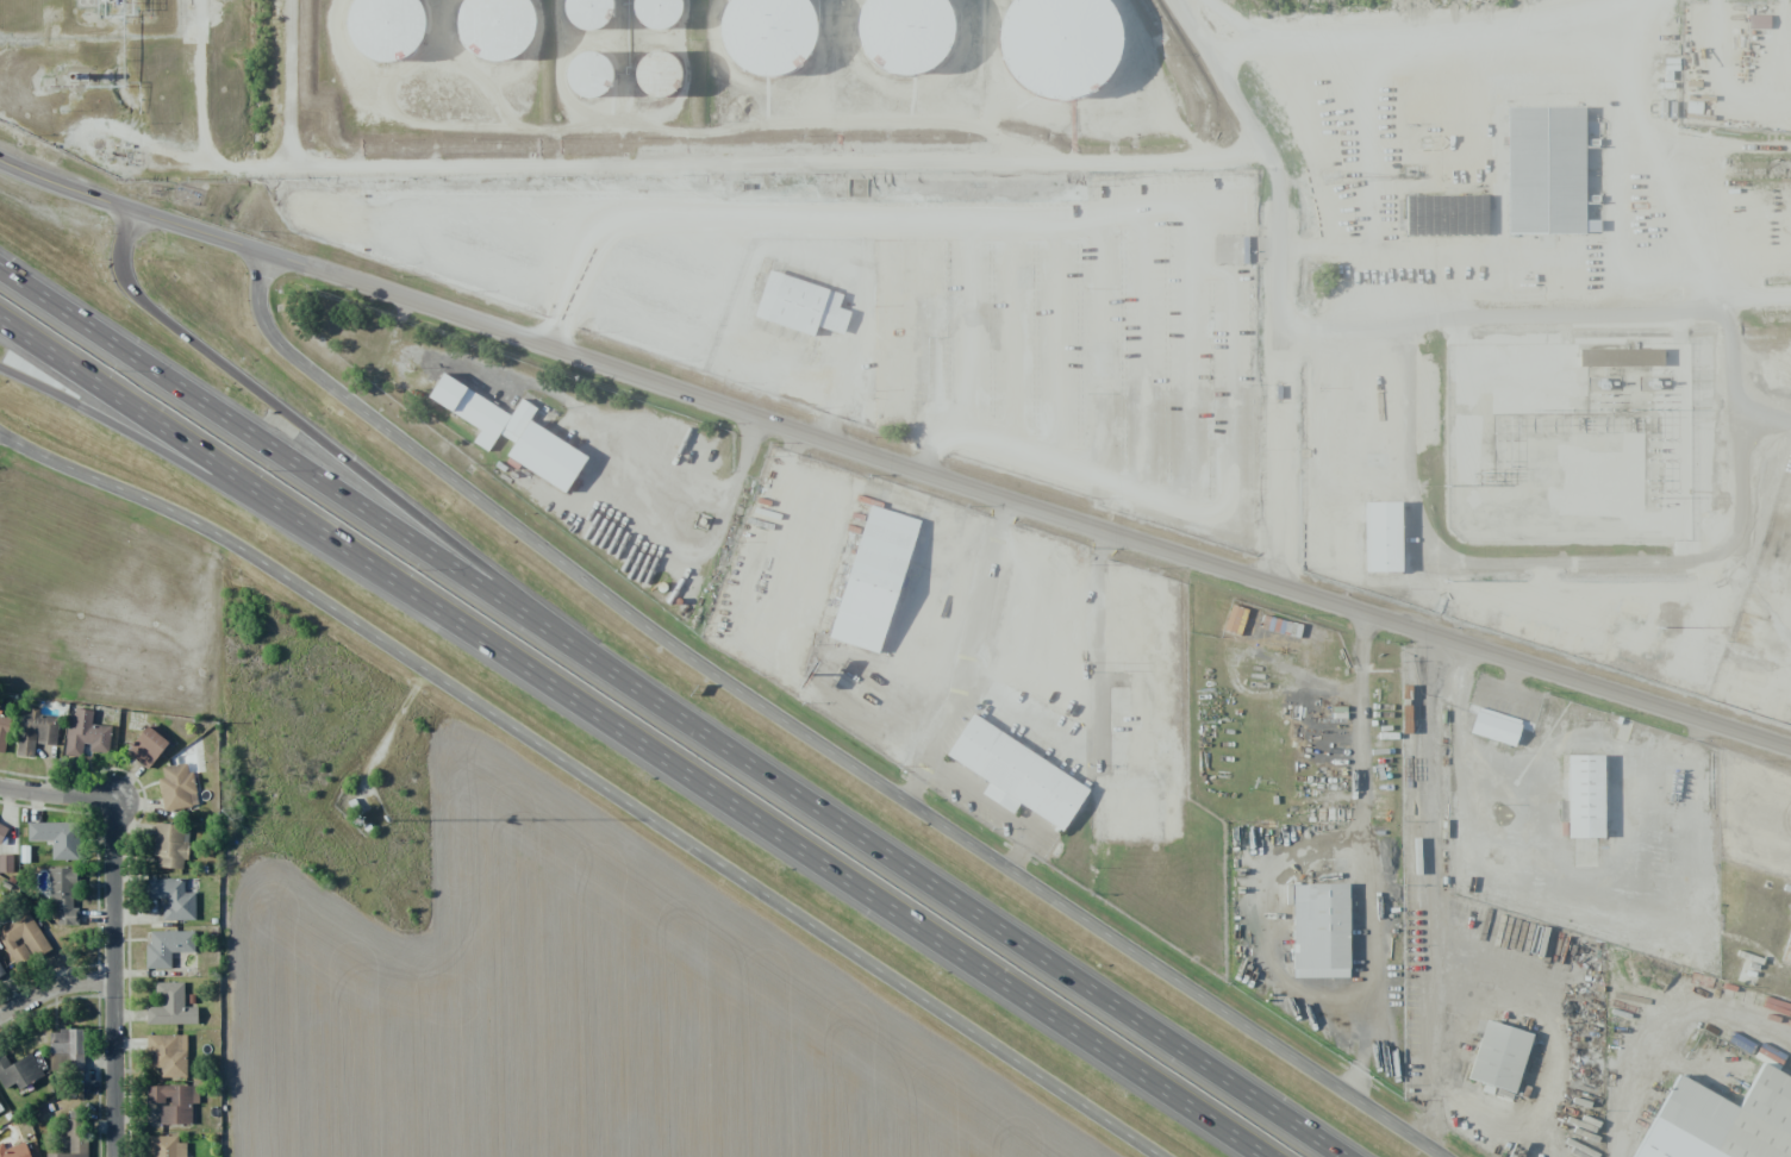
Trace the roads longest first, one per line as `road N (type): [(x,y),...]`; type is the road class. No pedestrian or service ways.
road 1 (motorway): [(1350,1156),(0,274)]
road 2 (tertiary): [(1790,753),(1278,580),(270,259)]
road 3 (motorway): [(0,318),(1266,1156)]
road 4 (secondary): [(1448,1156),(664,640),(293,355),(264,320),(260,287),(270,259)]
road 5 (secondary): [(0,435),(242,548),(1170,1156)]
road 6 (motorway): [(578,646),(149,307),(123,269),(131,213)]
road 7 (residential): [(1278,580),(1281,176),(1176,0)]
road 8 (residential): [(111,802),(120,1156)]
road 9 (motorway): [(0,366),(227,468)]
road 10 (secondary): [(270,259),(131,213)]
road 11 (secondary): [(131,213),(0,159)]
road 12 (residential): [(0,1023),(46,996),(119,983)]

